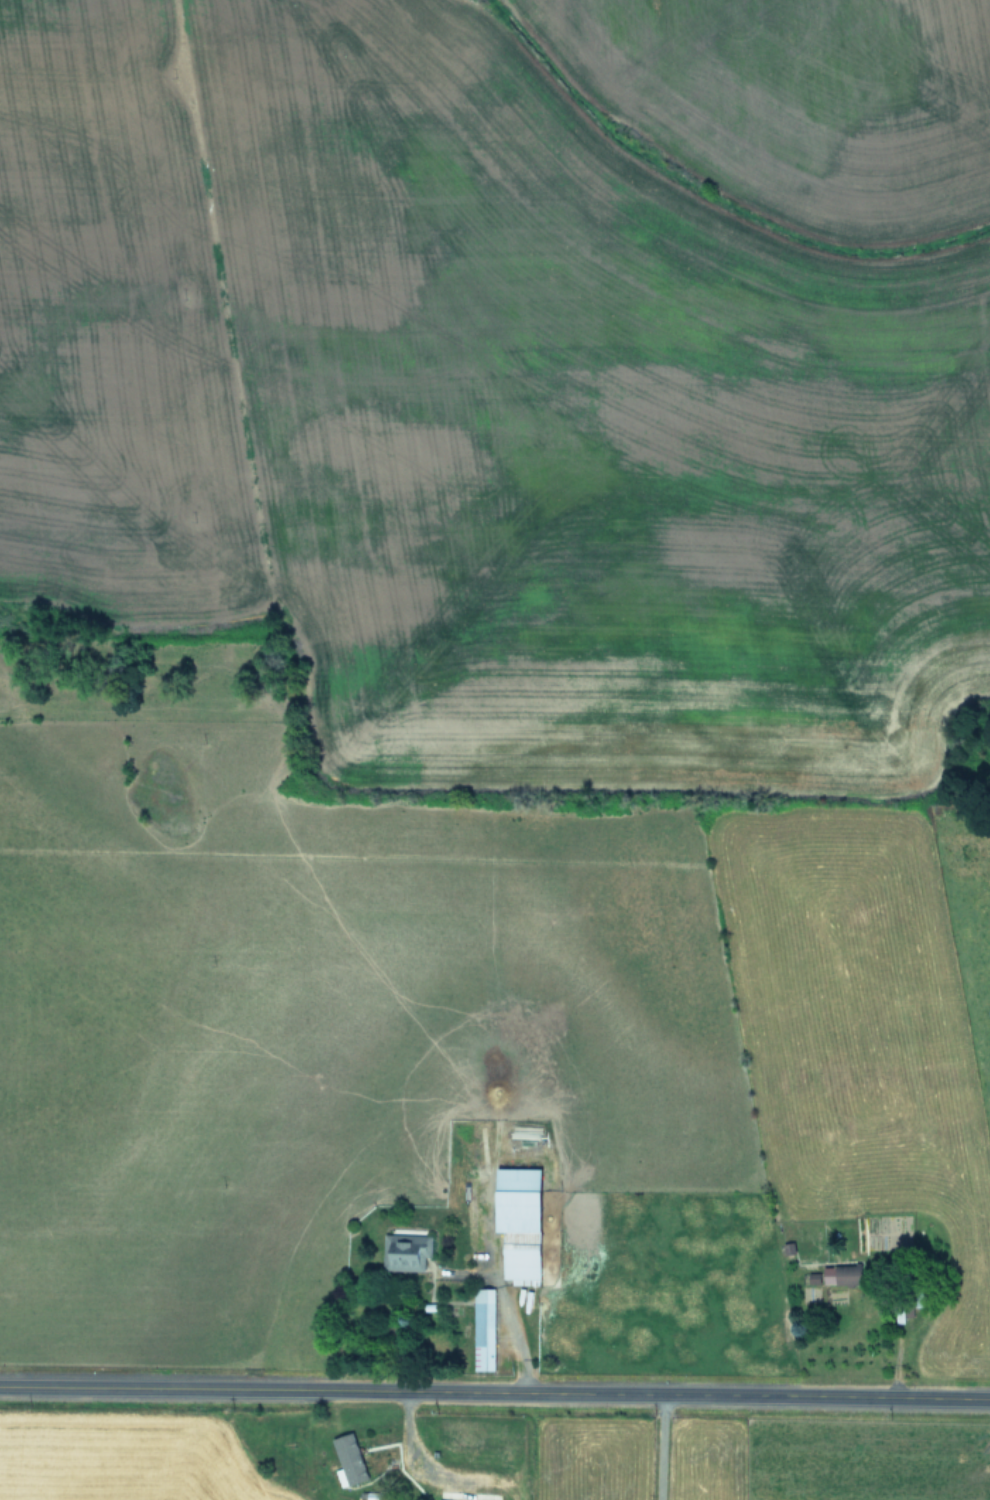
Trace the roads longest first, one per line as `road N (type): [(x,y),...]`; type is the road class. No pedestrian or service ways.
road 1 (tertiary): [(989,1400),(0,1387)]

